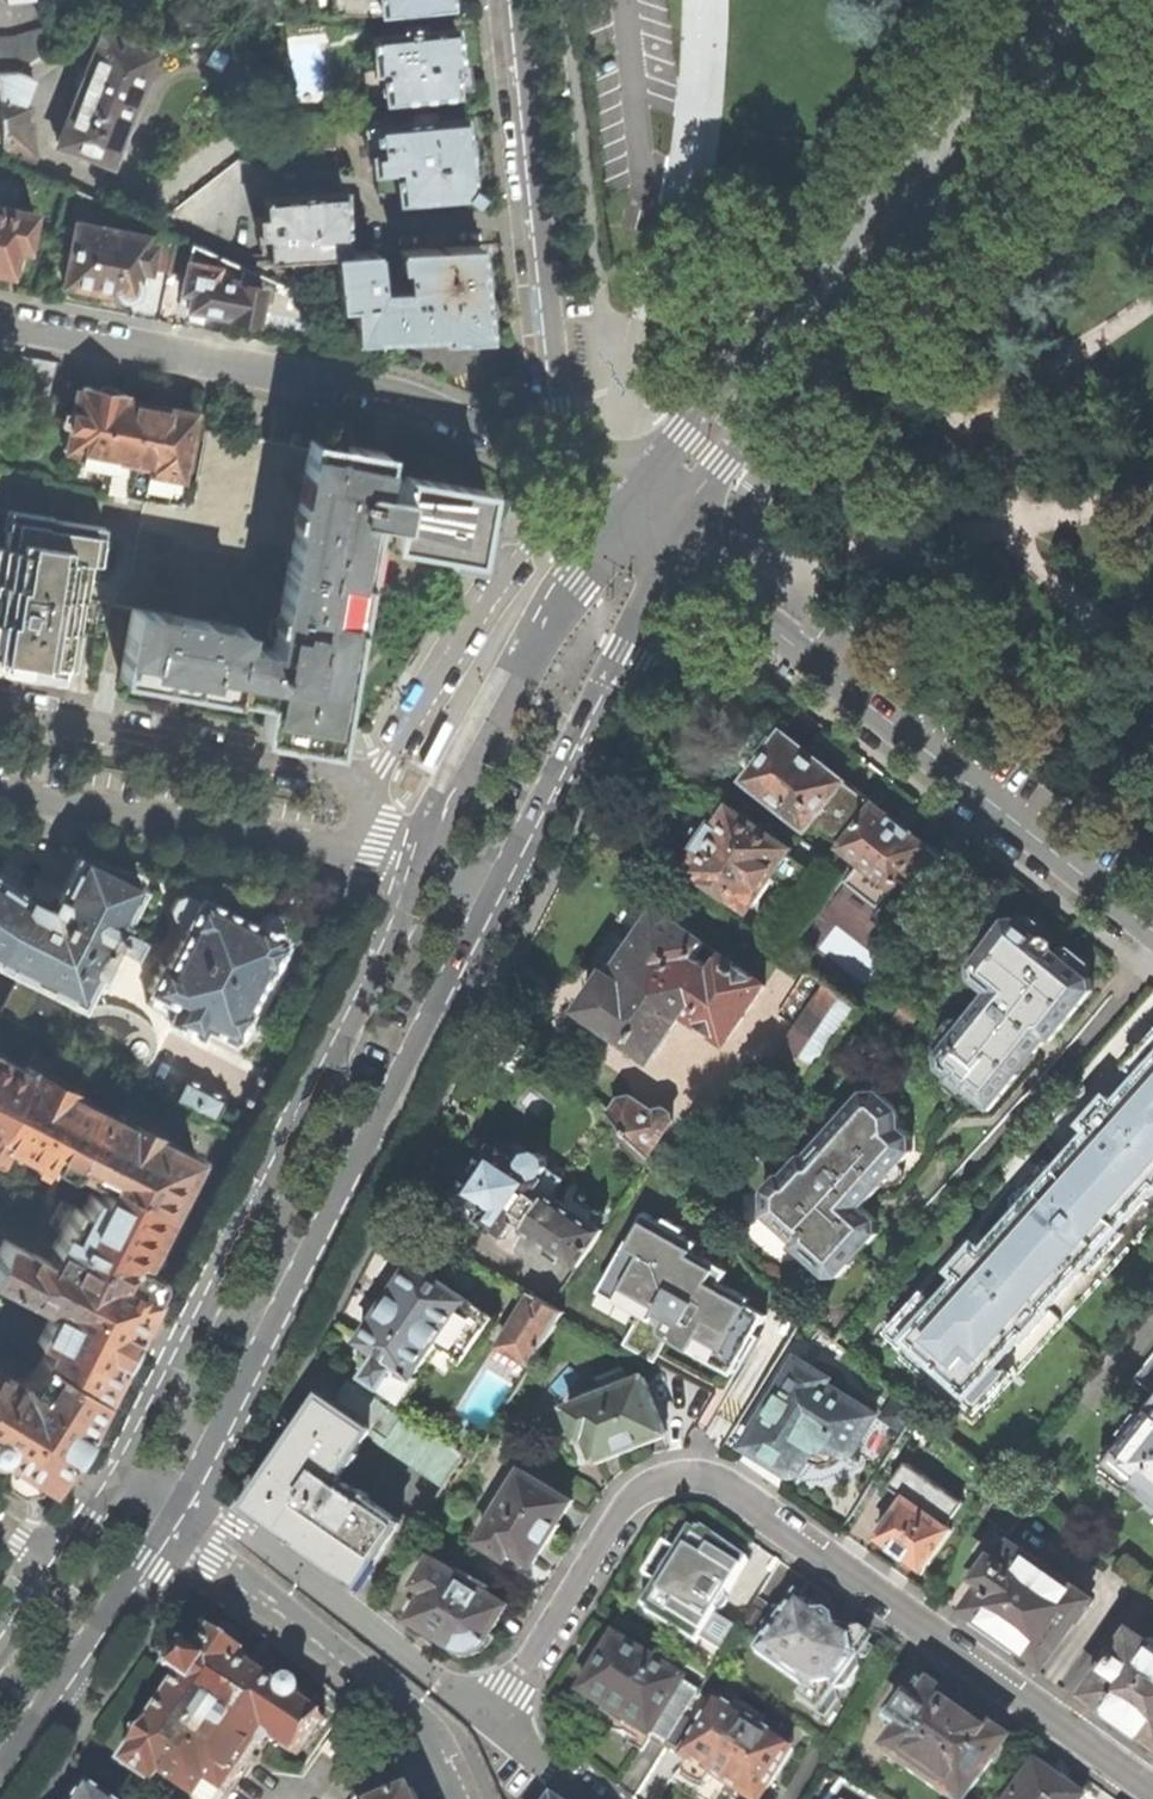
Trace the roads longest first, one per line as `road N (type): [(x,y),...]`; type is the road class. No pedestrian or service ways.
road 1 (residential): [(495,1716),(634,1498),(647,1485),(691,1473),(733,1486),(1152,1785)]
road 2 (secondary): [(188,1519),(503,904)]
road 3 (residential): [(0,321),(391,392),(522,445),(650,523)]
road 4 (secondary): [(423,861),(113,1470)]
road 5 (residential): [(650,523),(739,606),(1152,931)]
road 6 (residential): [(1152,5),(801,444),(736,408)]
road 7 (residential): [(650,523),(572,402),(550,311),(522,0)]
road 8 (secondary): [(1064,0),(736,408)]
road 9 (residential): [(0,791),(423,861)]
road 10 (secondary): [(503,904),(632,652),(652,585),(650,523)]
road 11 (secondary): [(650,523),(574,580),(423,861)]
road 12 (residential): [(188,1519),(209,1560),(424,1732),(455,1798)]
road 13 (residential): [(373,783),(0,711)]
road 14 (residential): [(495,1716),(235,1524),(188,1519)]
road 15 (secondary): [(0,1794),(188,1519)]
road 16 (secondary): [(736,408),(650,523)]
road 17 (residential): [(596,1798),(495,1716)]

